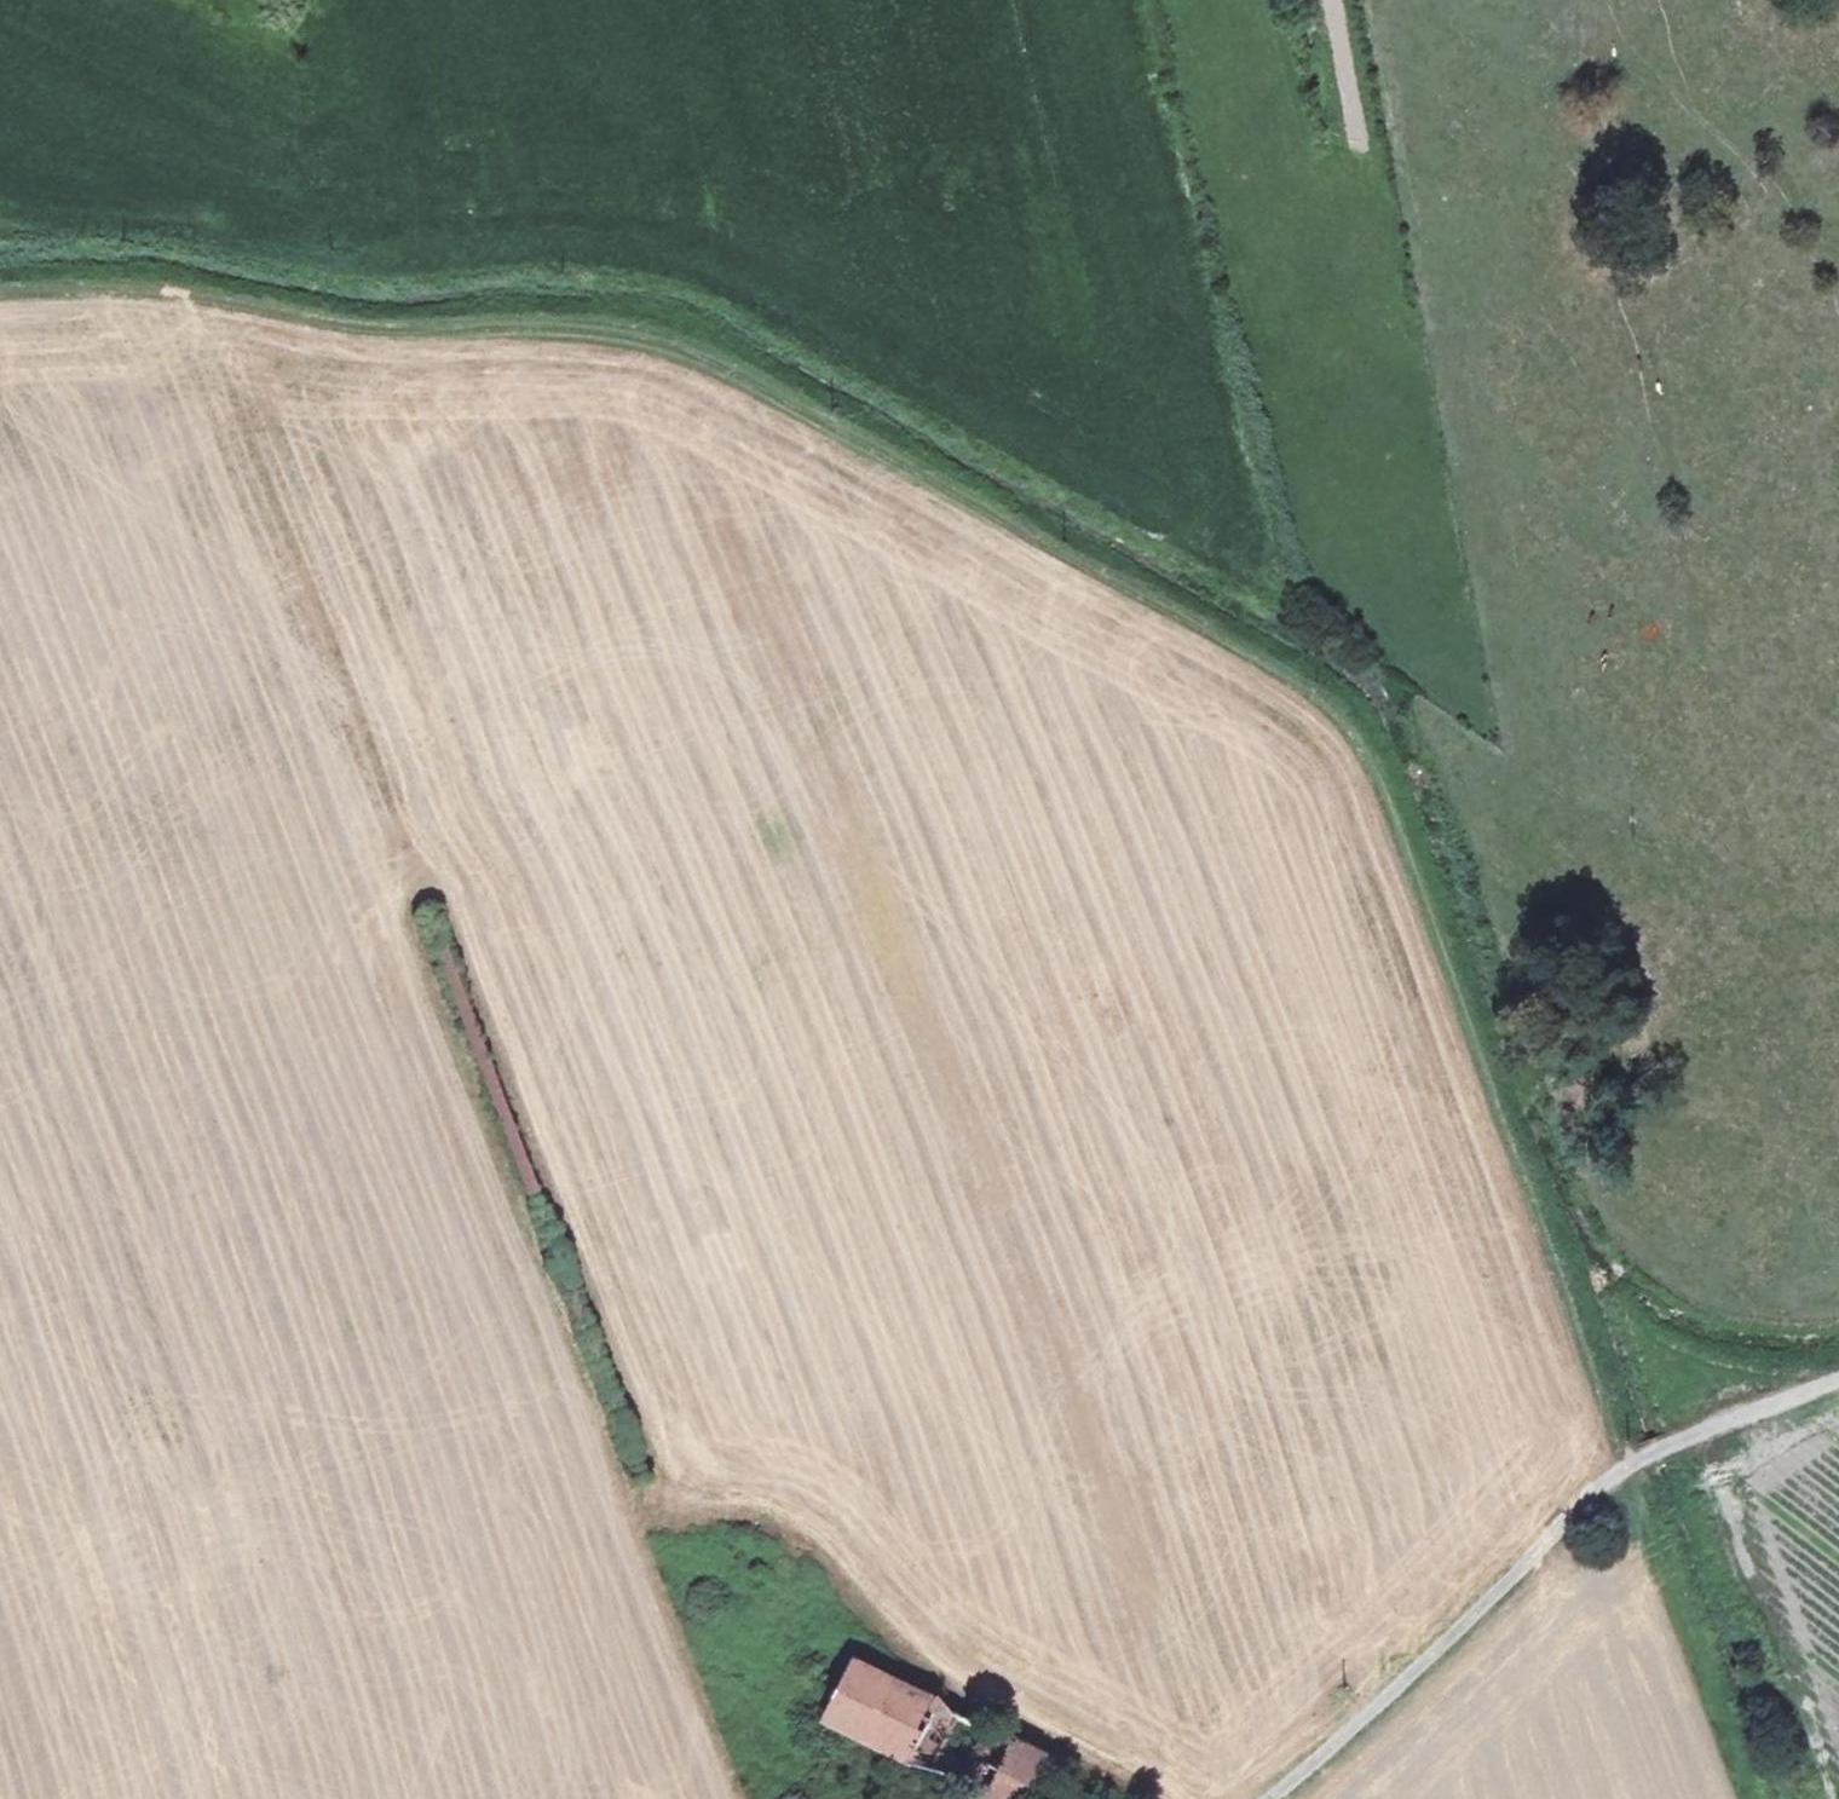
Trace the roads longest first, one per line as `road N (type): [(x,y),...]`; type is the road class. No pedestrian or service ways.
road 1 (unclassified): [(1838,1353),(1651,1429),(1573,1486),(1312,1749),(1229,1798)]

